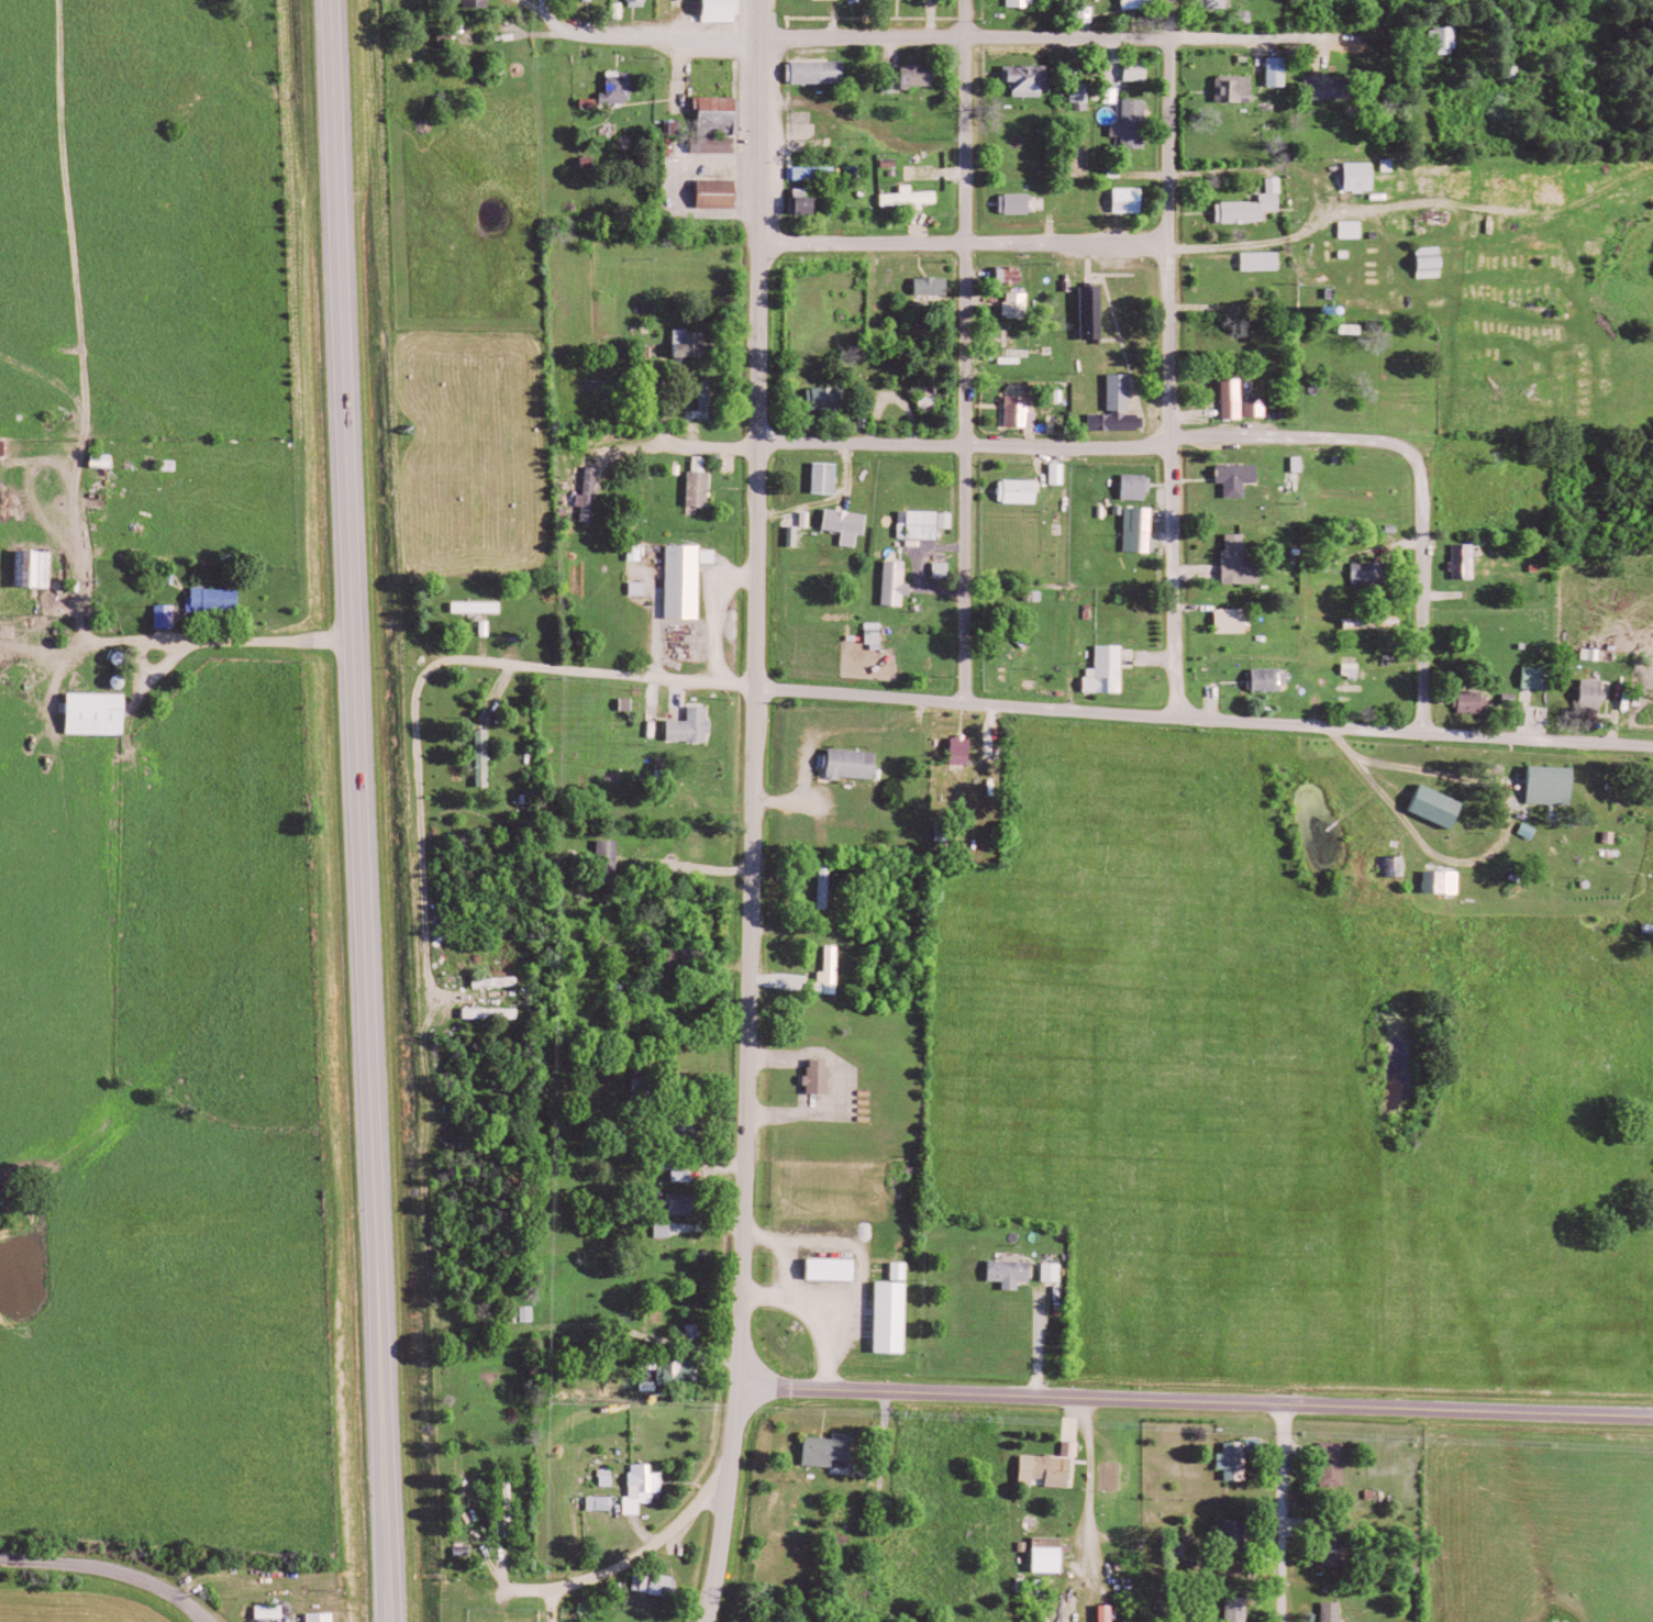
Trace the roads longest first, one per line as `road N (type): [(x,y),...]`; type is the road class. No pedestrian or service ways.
road 1 (residential): [(1652,750),(448,662),(434,666),(419,702),(431,924),(444,956),(488,954)]
road 2 (primary): [(386,1621),(333,77)]
road 3 (tertiary): [(740,1386),(758,500),(759,0)]
road 4 (residential): [(357,633),(189,640),(140,690),(126,752),(52,751),(42,731),(76,645),(86,595),(76,504),(88,411),(59,0)]
road 5 (tertiary): [(740,1386),(1652,1419)]
road 6 (residential): [(1320,41),(566,34),(552,32),(544,10)]
road 7 (residential): [(1175,0),(1180,720)]
road 8 (residential): [(967,702),(966,0)]
road 9 (residential): [(1174,438),(1141,446),(757,446)]
road 10 (residential): [(1173,245),(762,243)]
road 11 (residential): [(1320,41),(1652,26)]
road 12 (residential): [(1425,485),(1417,451),(1397,443),(1174,438)]
road 13 (residential): [(1423,735),(1425,485)]
road 14 (tertiary): [(706,1621),(740,1386)]
road 15 (residential): [(1286,1403),(1287,1621)]
road 16 (residential): [(0,1564),(125,1573),(201,1621)]
road 17 (residential): [(732,1480),(652,1546),(565,1590)]
road 18 (residential): [(1078,1396),(1092,1436),(1090,1575)]
road 19 (residential): [(761,101),(798,101),(853,122),(896,124)]

